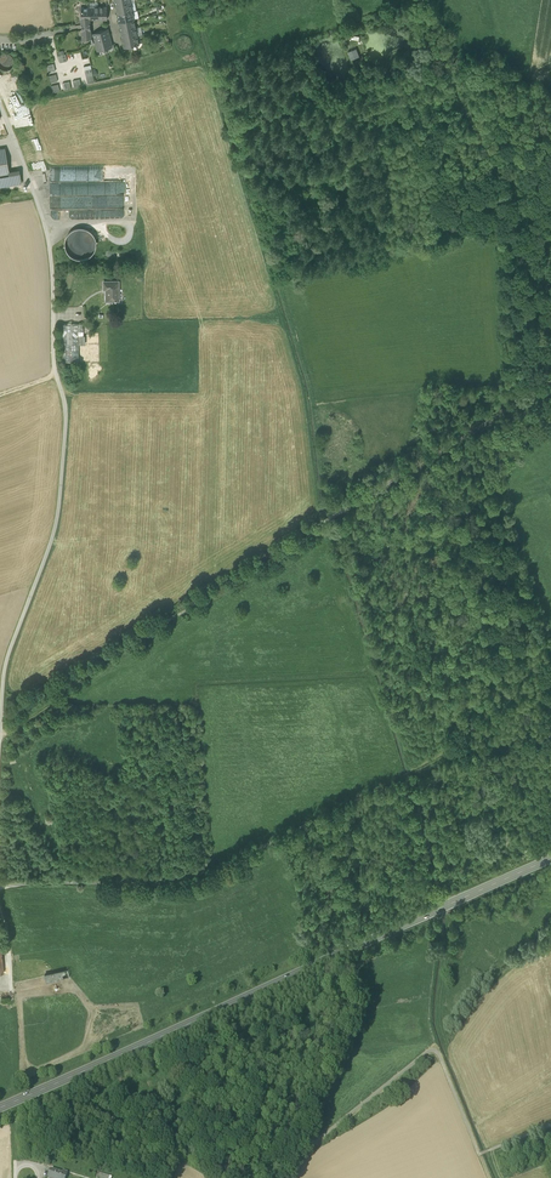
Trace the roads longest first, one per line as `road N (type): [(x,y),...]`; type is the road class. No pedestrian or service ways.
road 1 (unclassified): [(0,757),(6,666),(58,521),(66,395),(52,377),(48,233),(0,106)]
road 2 (primary): [(0,1108),(550,859)]
road 3 (track): [(403,775),(177,885),(0,887)]
road 4 (track): [(421,0),(464,110),(493,158),(514,408)]
road 5 (track): [(287,1177),(314,1141),(434,1047),(480,1155)]

